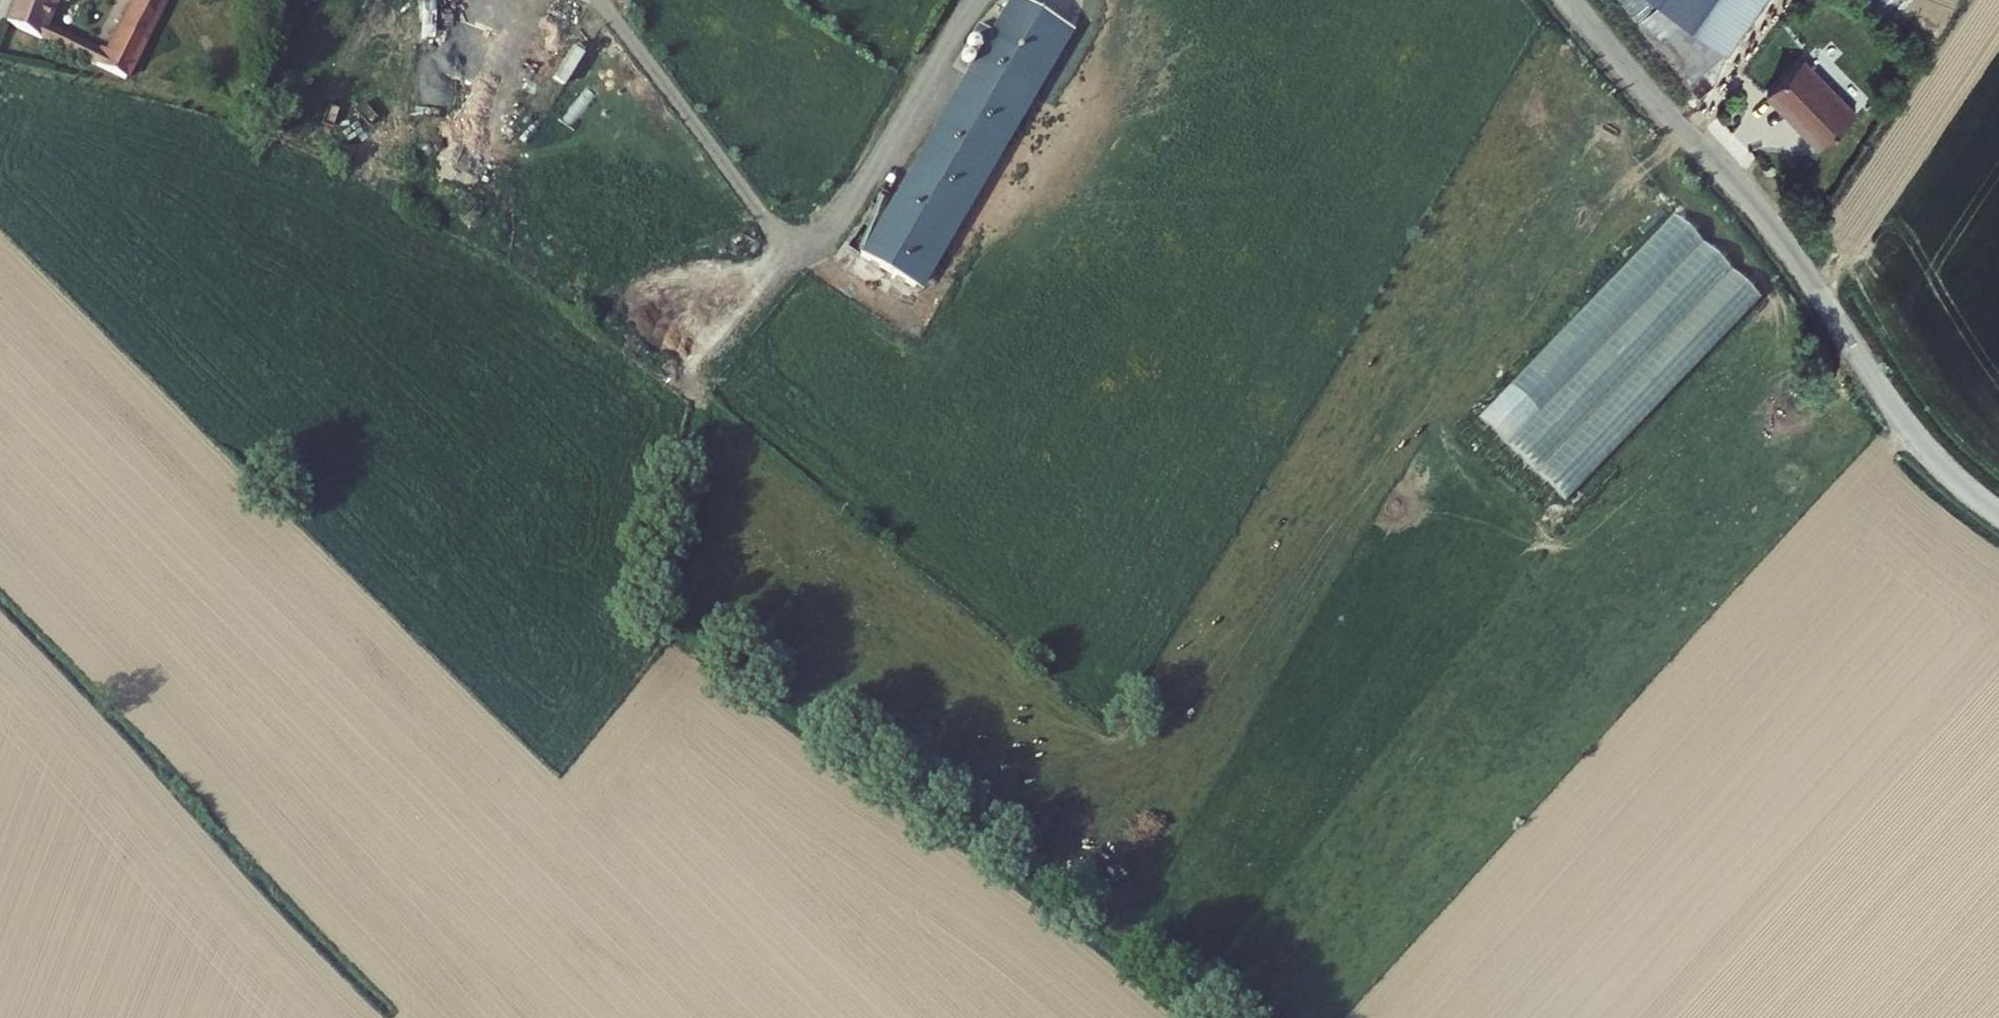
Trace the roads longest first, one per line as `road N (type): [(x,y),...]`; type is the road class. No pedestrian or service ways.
road 1 (track): [(1569,0),(1055,870)]
road 2 (residential): [(1998,512),(1923,443),(1768,222),(1571,0)]

